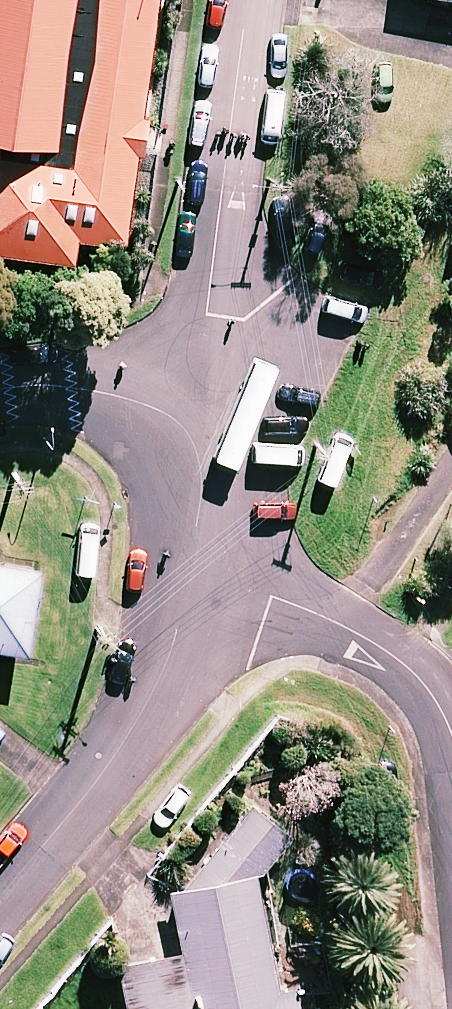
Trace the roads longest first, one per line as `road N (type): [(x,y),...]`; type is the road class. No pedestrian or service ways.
road 1 (residential): [(252,0),(207,316),(182,422)]
road 2 (residential): [(189,576),(178,638),(129,737),(0,900)]
road 3 (residential): [(451,469),(346,625)]
road 4 (residential): [(182,422),(83,389),(0,393)]
road 5 (residential): [(189,576),(346,625)]
road 6 (residential): [(182,422),(200,459),(203,486),(189,576)]
road 7 (residential): [(346,625),(415,672),(451,734)]

